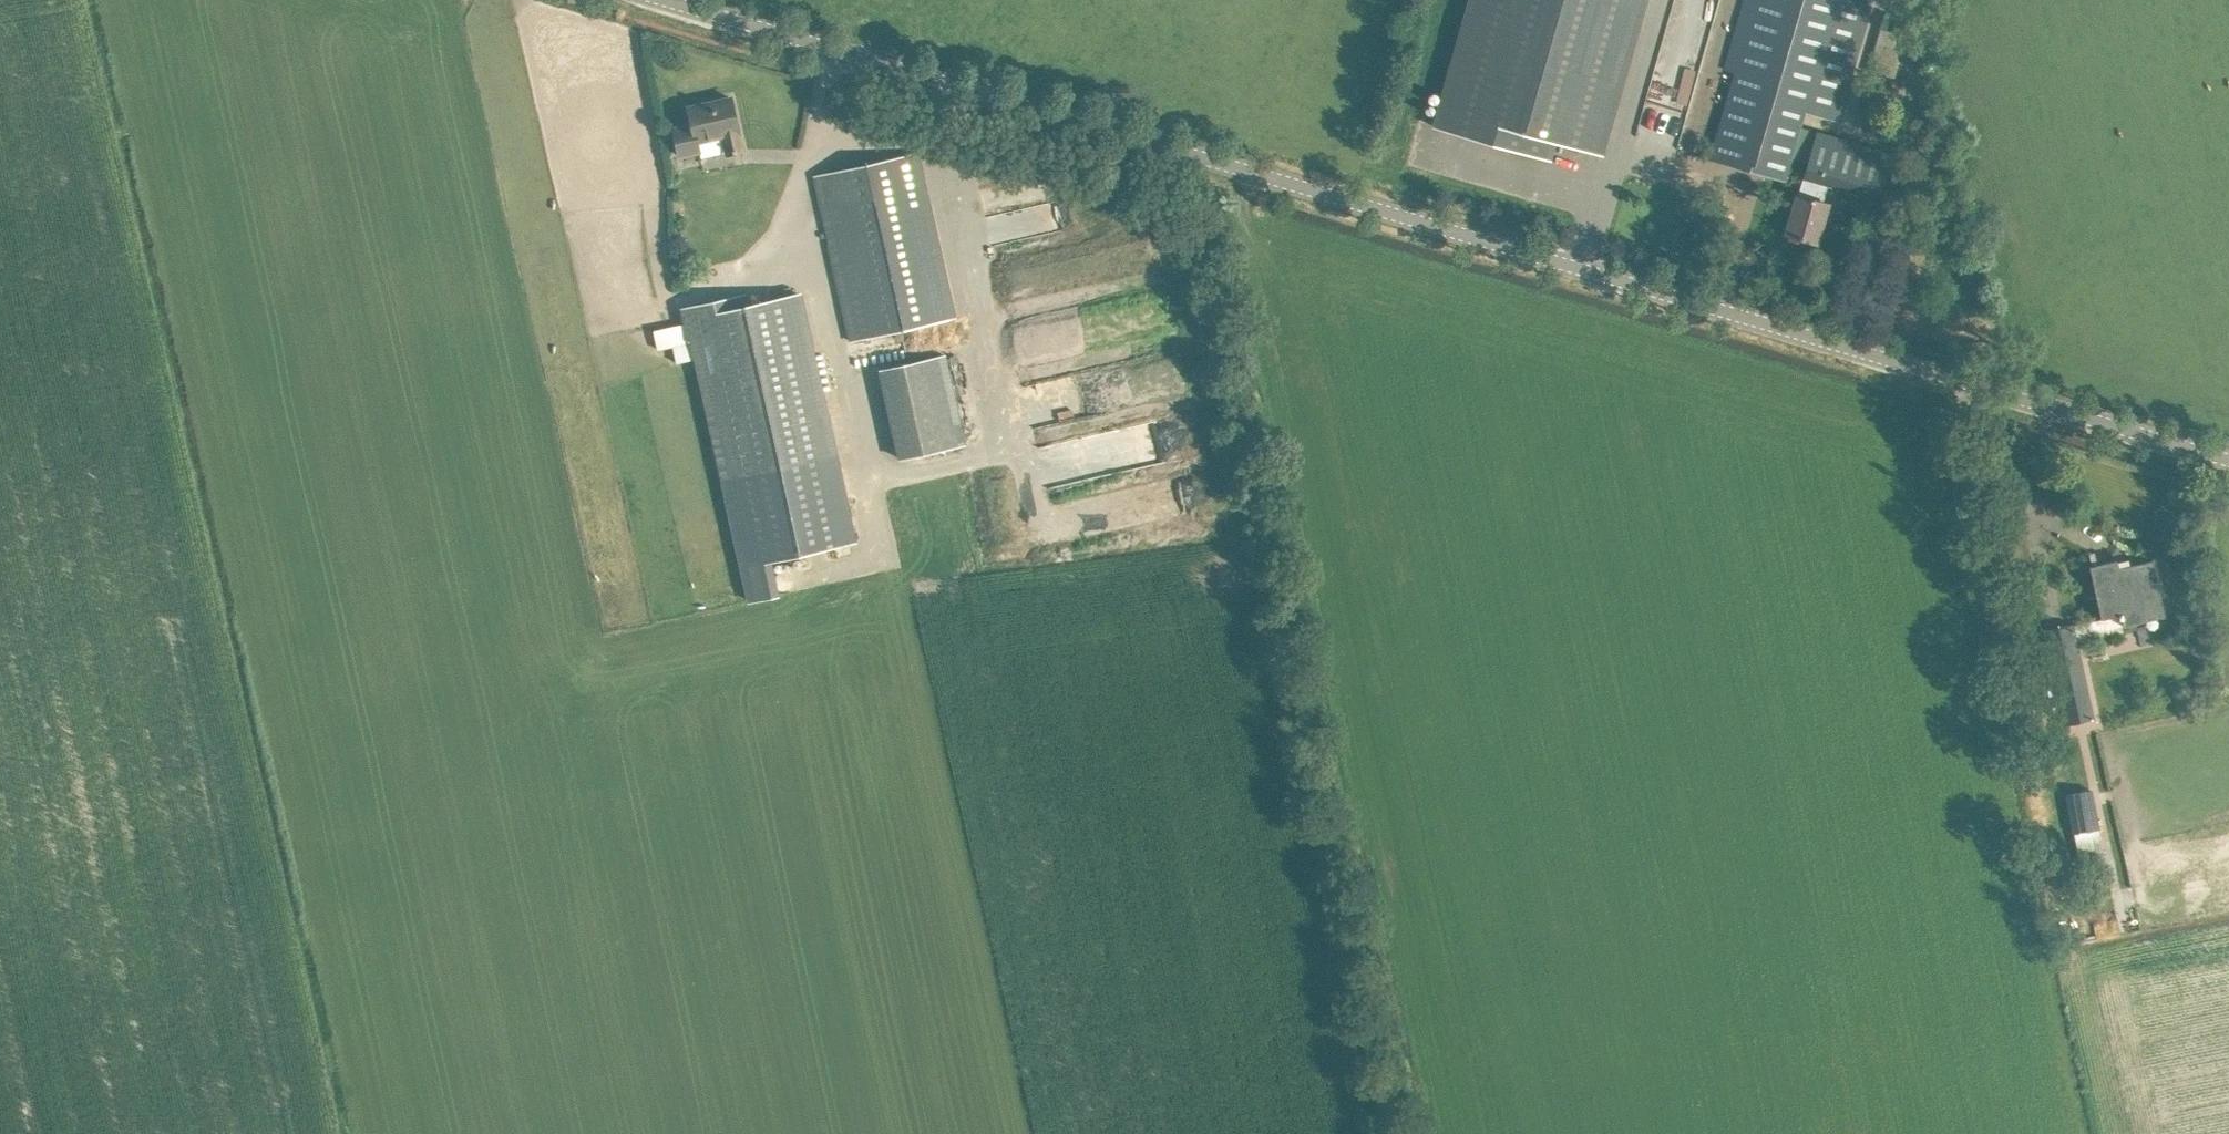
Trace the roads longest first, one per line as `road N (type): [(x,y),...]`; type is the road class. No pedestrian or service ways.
road 1 (tertiary): [(2228,459),(671,0)]

